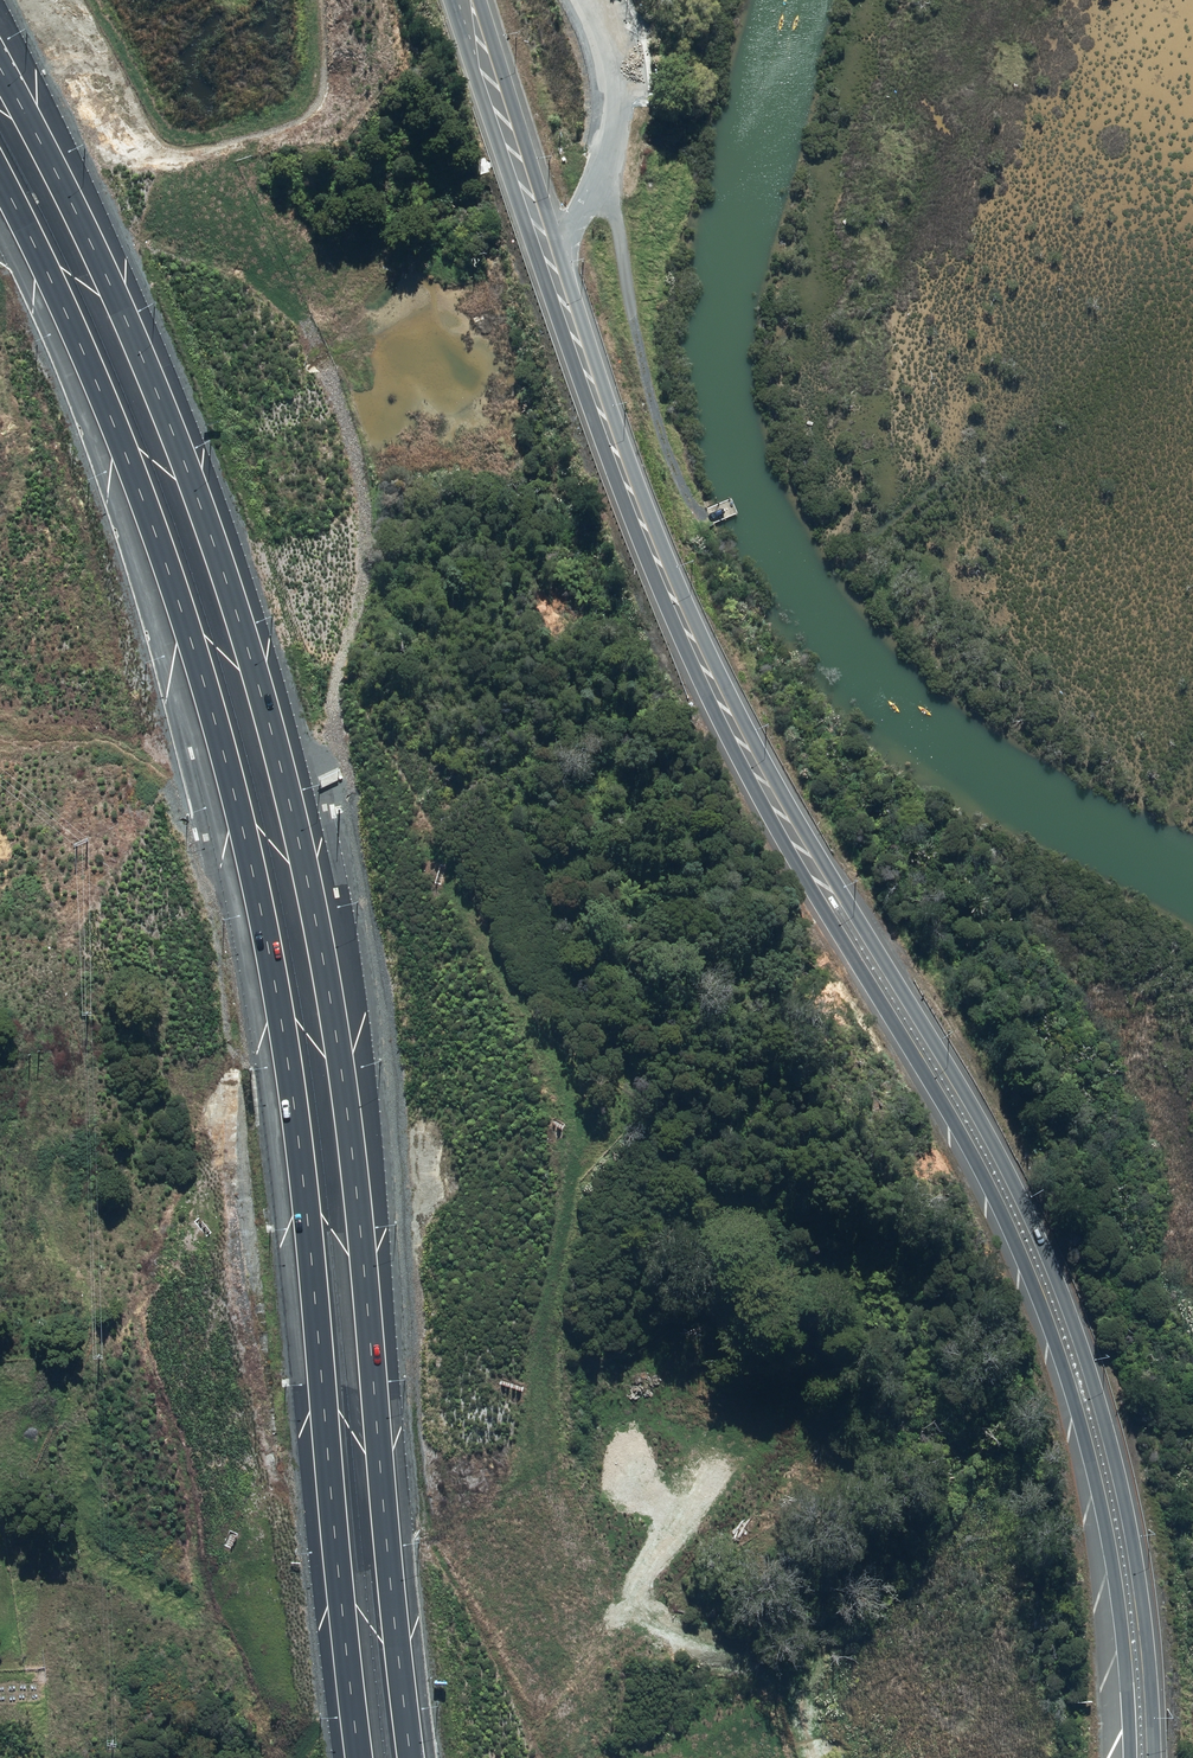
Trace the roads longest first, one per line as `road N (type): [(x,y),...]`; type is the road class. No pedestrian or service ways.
road 1 (motorway): [(0,70),(94,246),(158,398),(215,543),(270,729),(328,988),(351,1155),(410,1757)]
road 2 (motorway): [(360,1757),(298,1140),(269,950),(181,609),(115,428),(0,182)]
road 3 (primary): [(802,840),(878,942),(1042,1241),(1112,1440),(1131,1523),(1155,1757)]
road 4 (primary): [(1129,1757),(1117,1591),(1073,1403),(1021,1263),(955,1125),(855,955),(802,840)]
road 5 (primary): [(464,0),(670,596),(802,840)]
road 6 (track): [(589,194),(618,222),(634,337),(691,507),(703,518),(731,509)]

